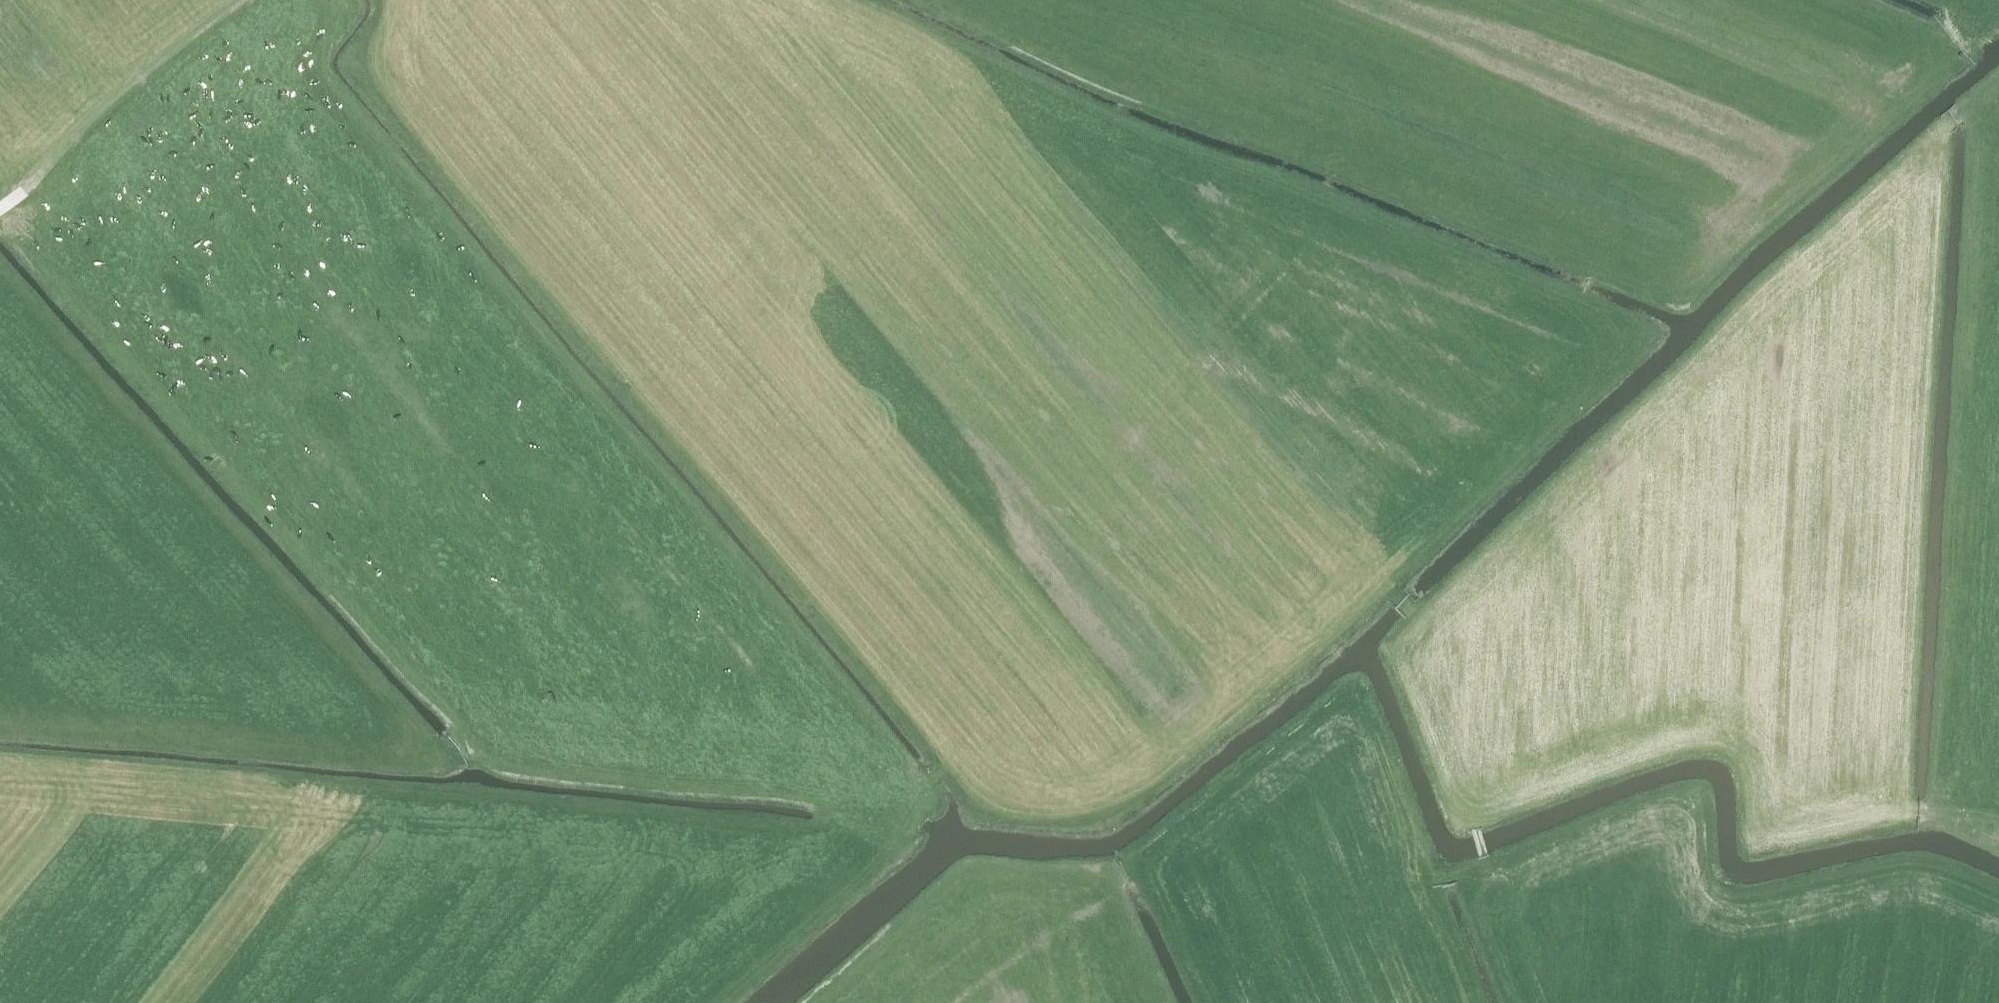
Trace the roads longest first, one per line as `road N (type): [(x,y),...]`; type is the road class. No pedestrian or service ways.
road 1 (track): [(246,0),(0,209)]

